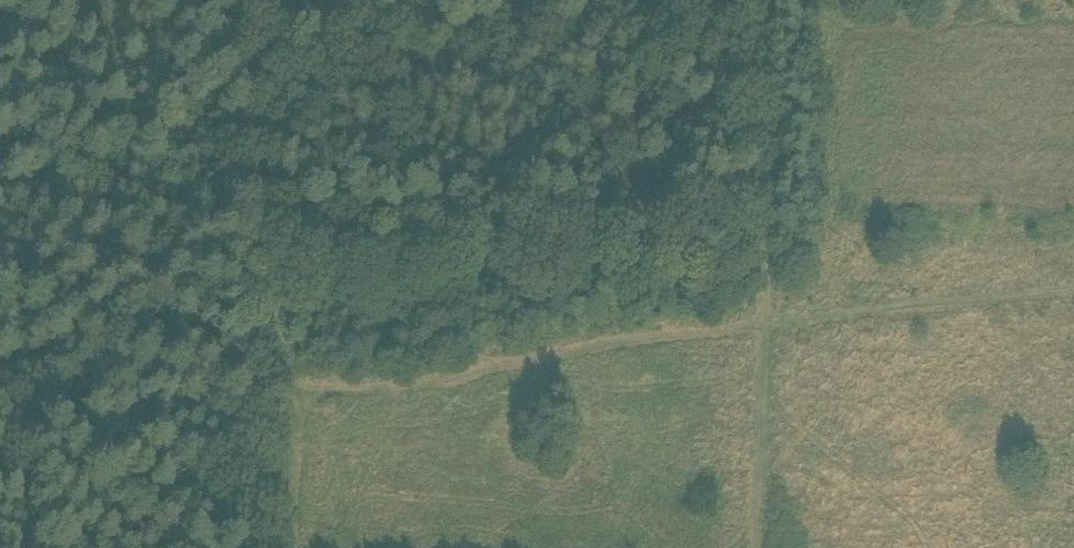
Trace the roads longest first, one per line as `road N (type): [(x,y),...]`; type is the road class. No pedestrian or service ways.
road 1 (track): [(272,404),(797,324),(1073,292)]
road 2 (track): [(762,547),(754,0)]
road 3 (track): [(261,0),(272,404)]
road 4 (track): [(272,404),(275,547)]

